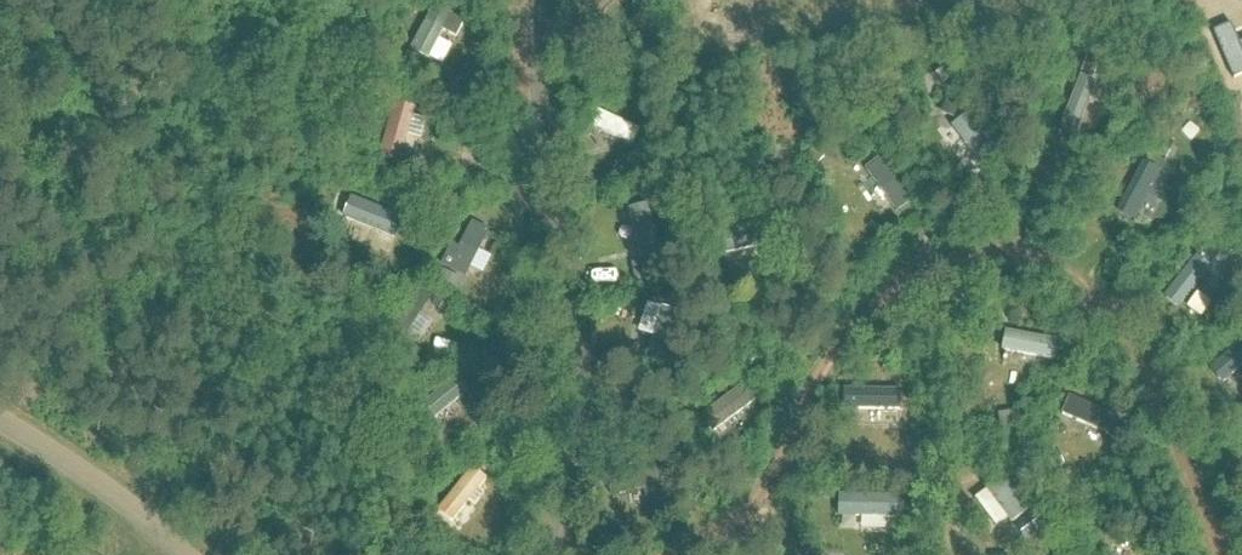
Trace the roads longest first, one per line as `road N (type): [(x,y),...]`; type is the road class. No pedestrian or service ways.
road 1 (unclassified): [(184,554),(0,421)]

